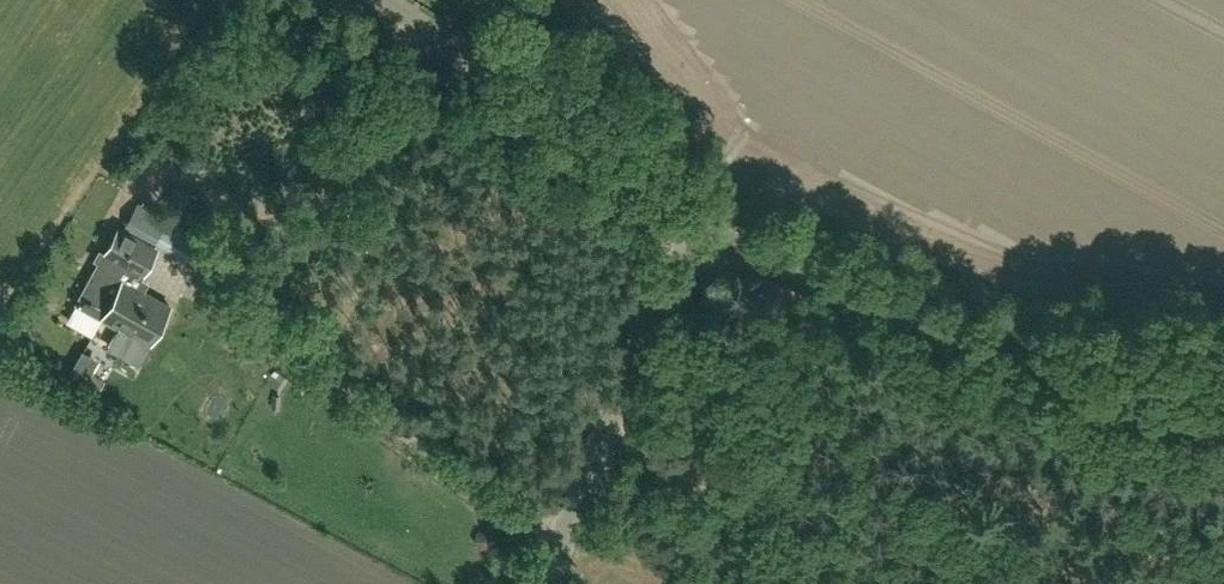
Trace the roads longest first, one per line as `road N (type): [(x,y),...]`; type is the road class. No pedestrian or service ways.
road 1 (unclassified): [(1223,400),(935,326),(698,221)]
road 2 (unclassified): [(547,583),(698,221)]
road 3 (unclassified): [(698,221),(377,0)]
road 4 (track): [(604,443),(676,470),(713,496),(739,583)]

